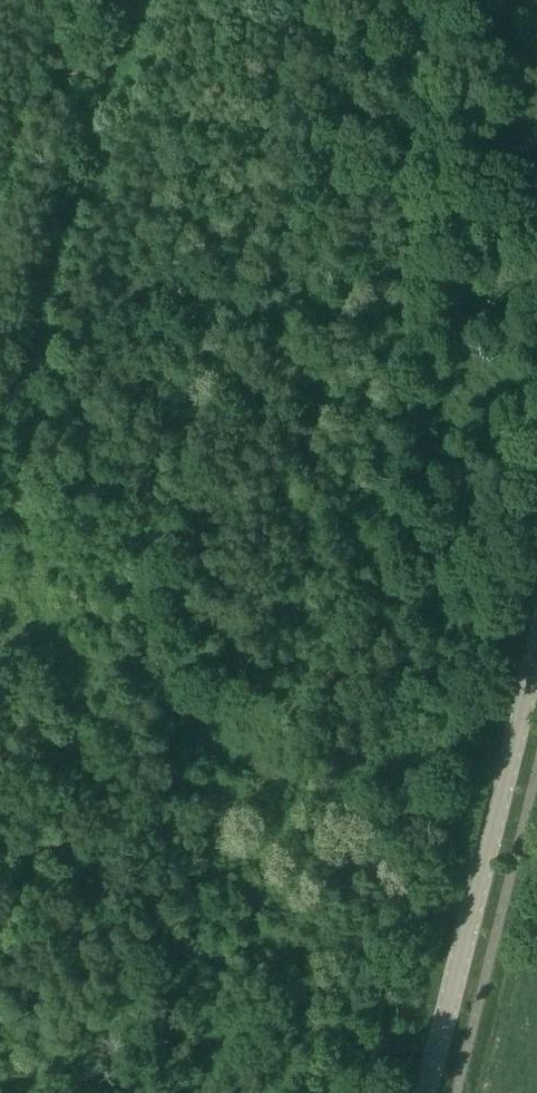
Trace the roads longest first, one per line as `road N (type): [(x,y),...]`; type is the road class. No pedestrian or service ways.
road 1 (unclassified): [(428,1092),(536,648)]

